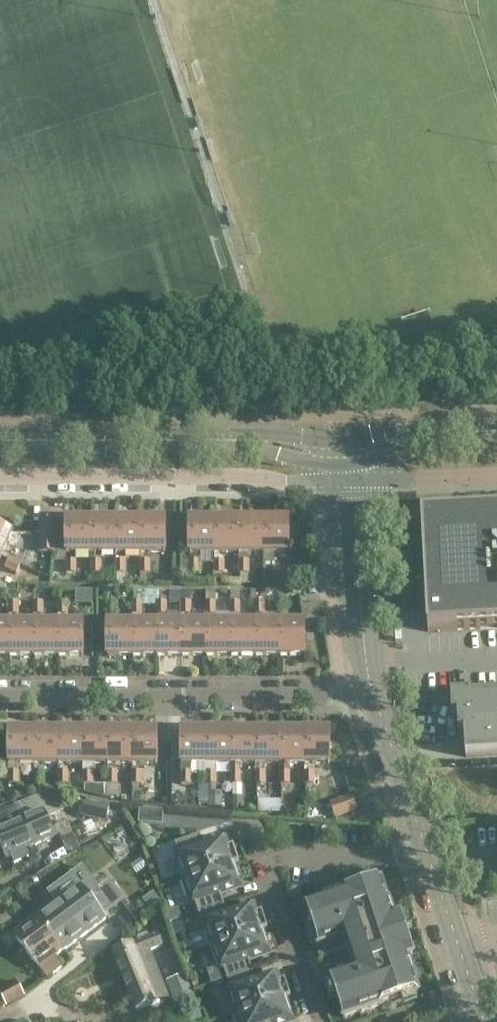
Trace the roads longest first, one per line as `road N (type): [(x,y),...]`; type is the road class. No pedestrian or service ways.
road 1 (residential): [(0,697),(373,691)]
road 2 (residential): [(0,477),(329,479)]
road 3 (secondary): [(248,439),(0,439)]
road 4 (residential): [(254,831),(320,1021)]
road 5 (secondary): [(373,691),(427,849)]
road 6 (residential): [(427,849),(391,859),(294,853)]
road 7 (residential): [(363,479),(496,472)]
road 8 (residential): [(0,1021),(39,999),(102,940)]
road 9 (secondary): [(357,569),(373,691)]

